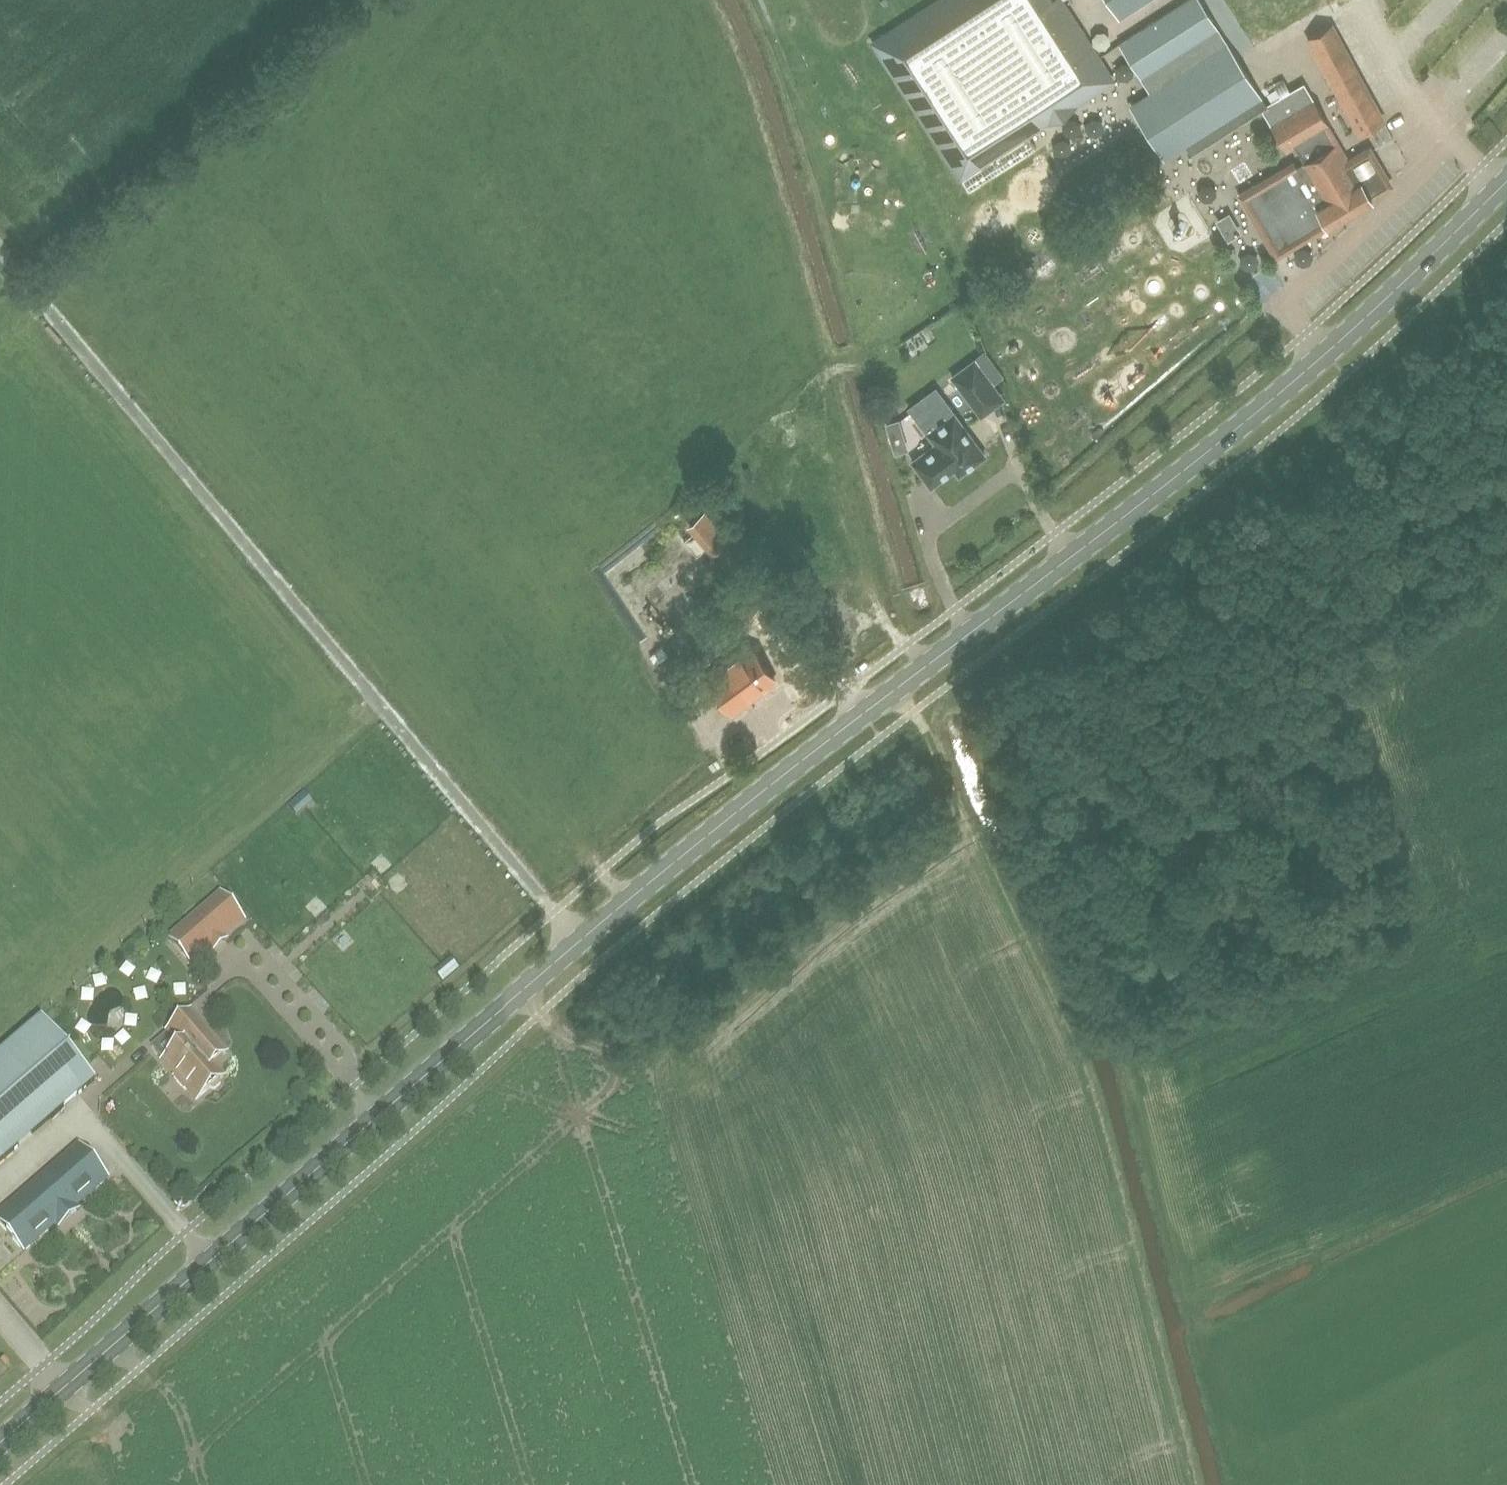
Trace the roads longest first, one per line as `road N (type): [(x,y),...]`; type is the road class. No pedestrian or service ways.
road 1 (primary): [(0,1442),(632,899),(1327,353),(1506,178)]

